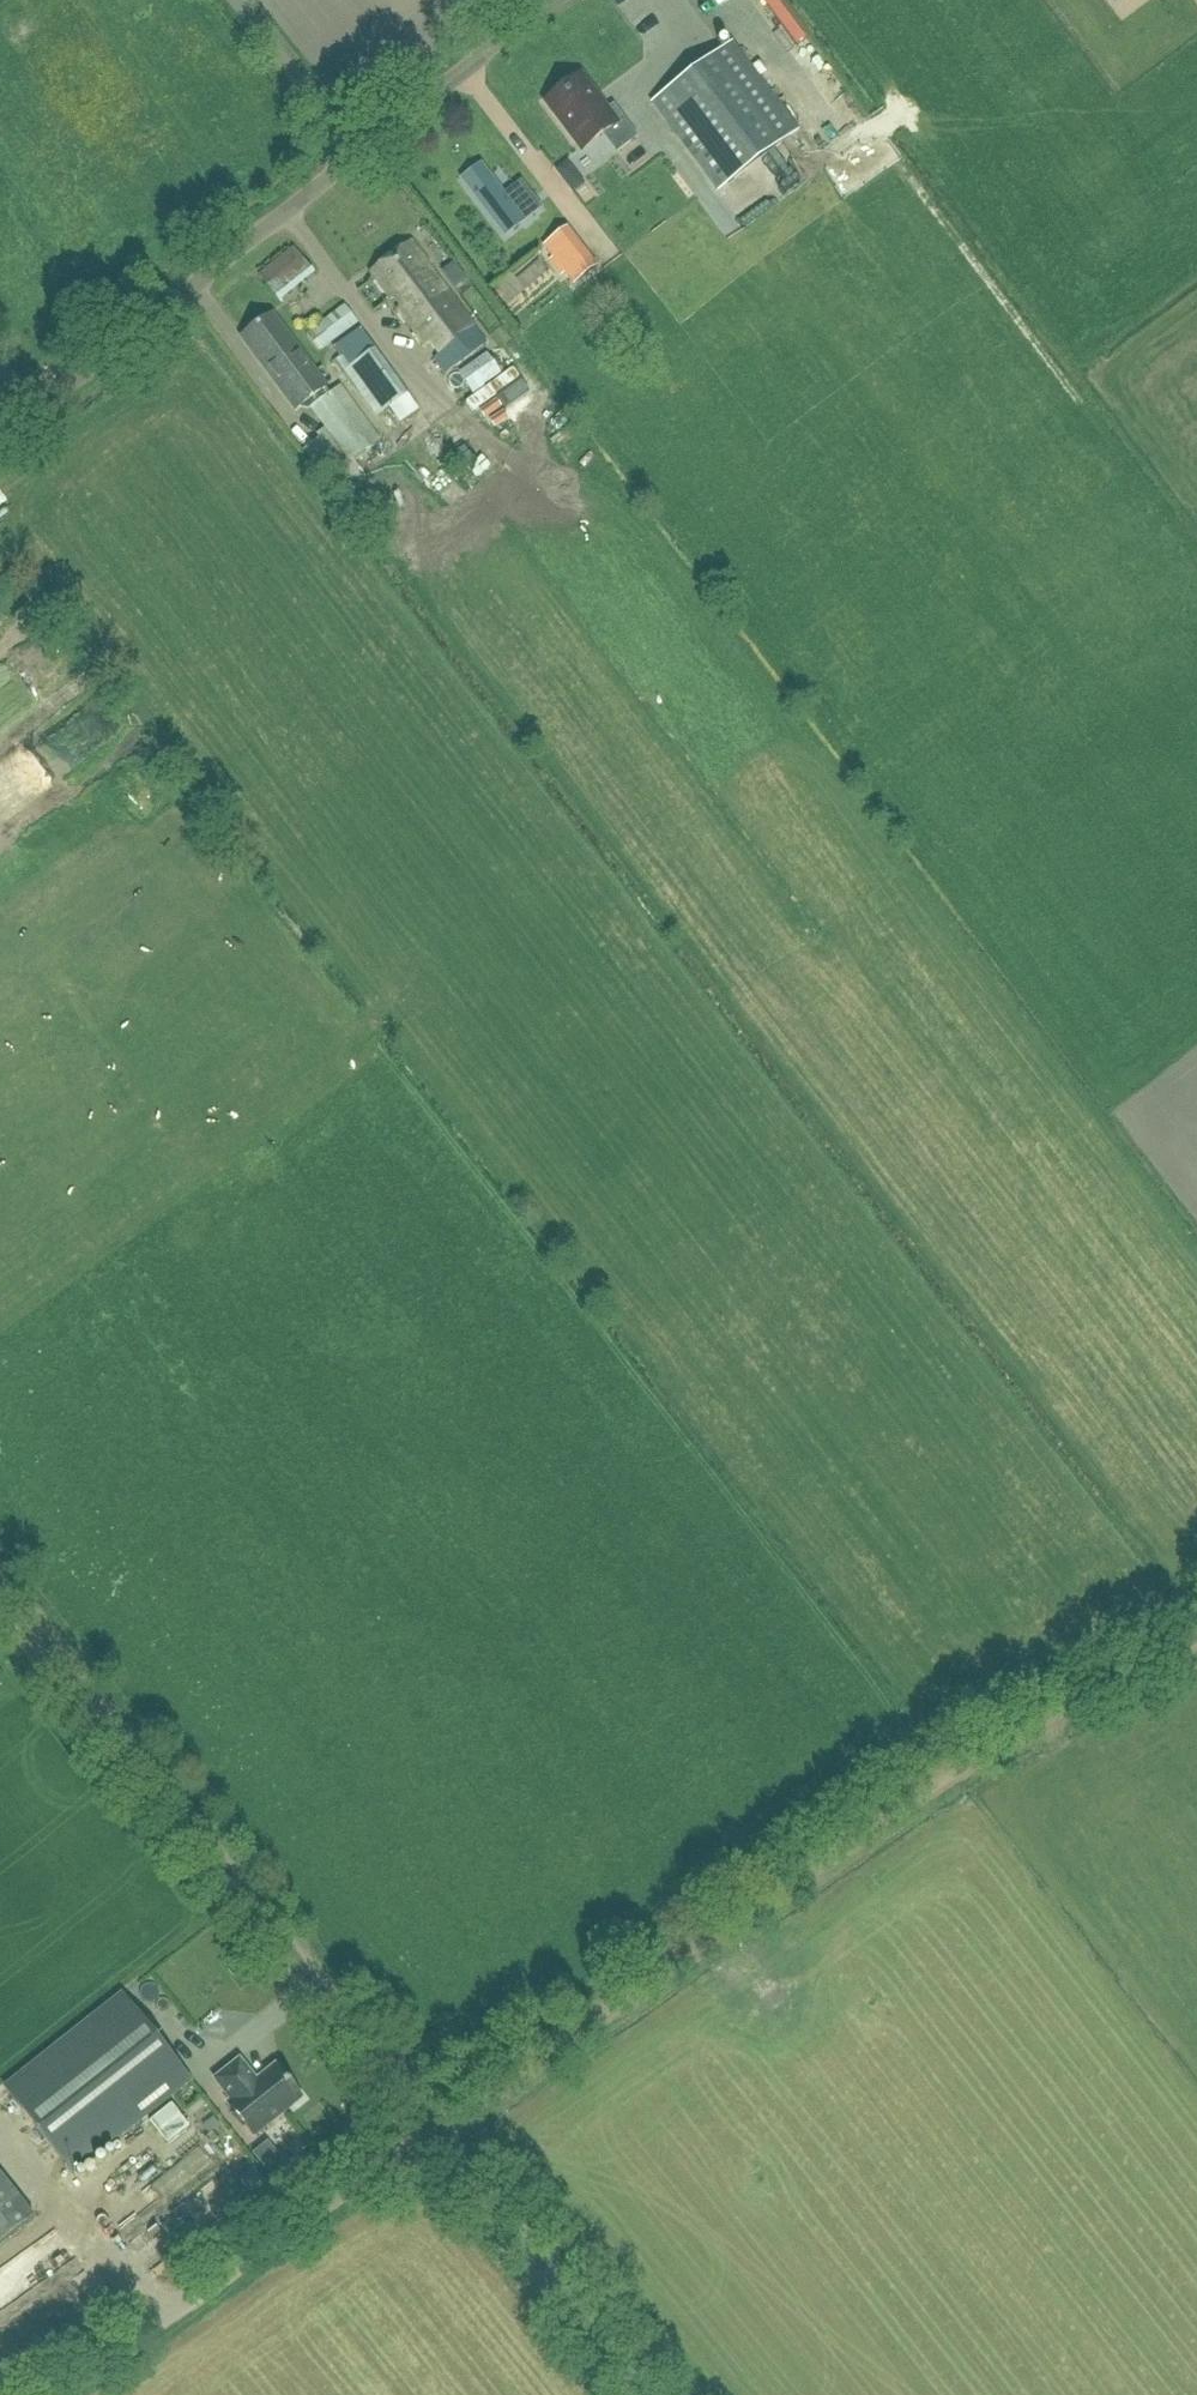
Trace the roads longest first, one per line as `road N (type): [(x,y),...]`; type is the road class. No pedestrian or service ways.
road 1 (track): [(64,2394),(963,1768),(1196,1643)]
road 2 (unclassified): [(652,2394),(0,1577)]
road 3 (unclassified): [(0,440),(356,156)]
road 4 (unclassified): [(356,156),(555,0)]
road 5 (unclassified): [(356,156),(234,0)]

